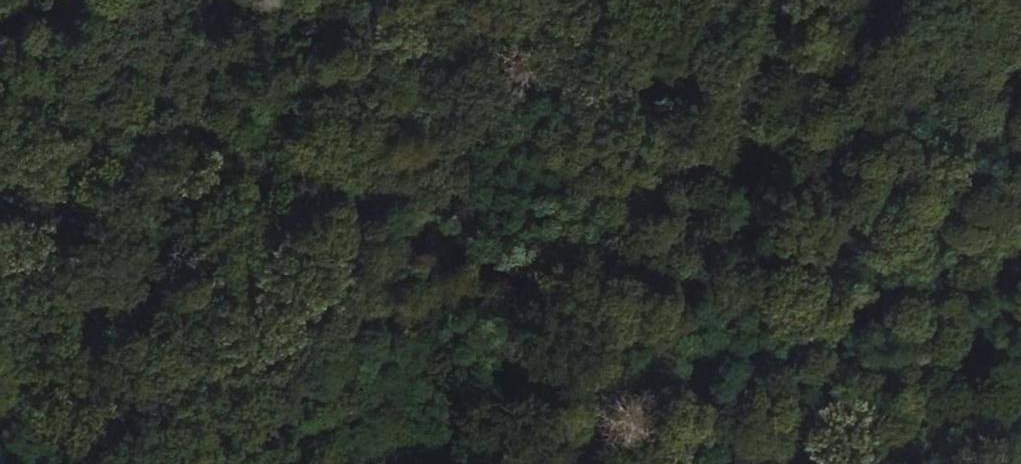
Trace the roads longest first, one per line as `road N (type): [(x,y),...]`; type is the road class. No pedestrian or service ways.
road 1 (track): [(286,219),(270,272),(270,311),(285,336),(328,341),(368,331),(451,287),(504,271),(598,272),(669,288),(779,281),(851,301),(911,331),(953,368),(958,397)]
road 2 (track): [(286,219),(500,14),(527,0)]

